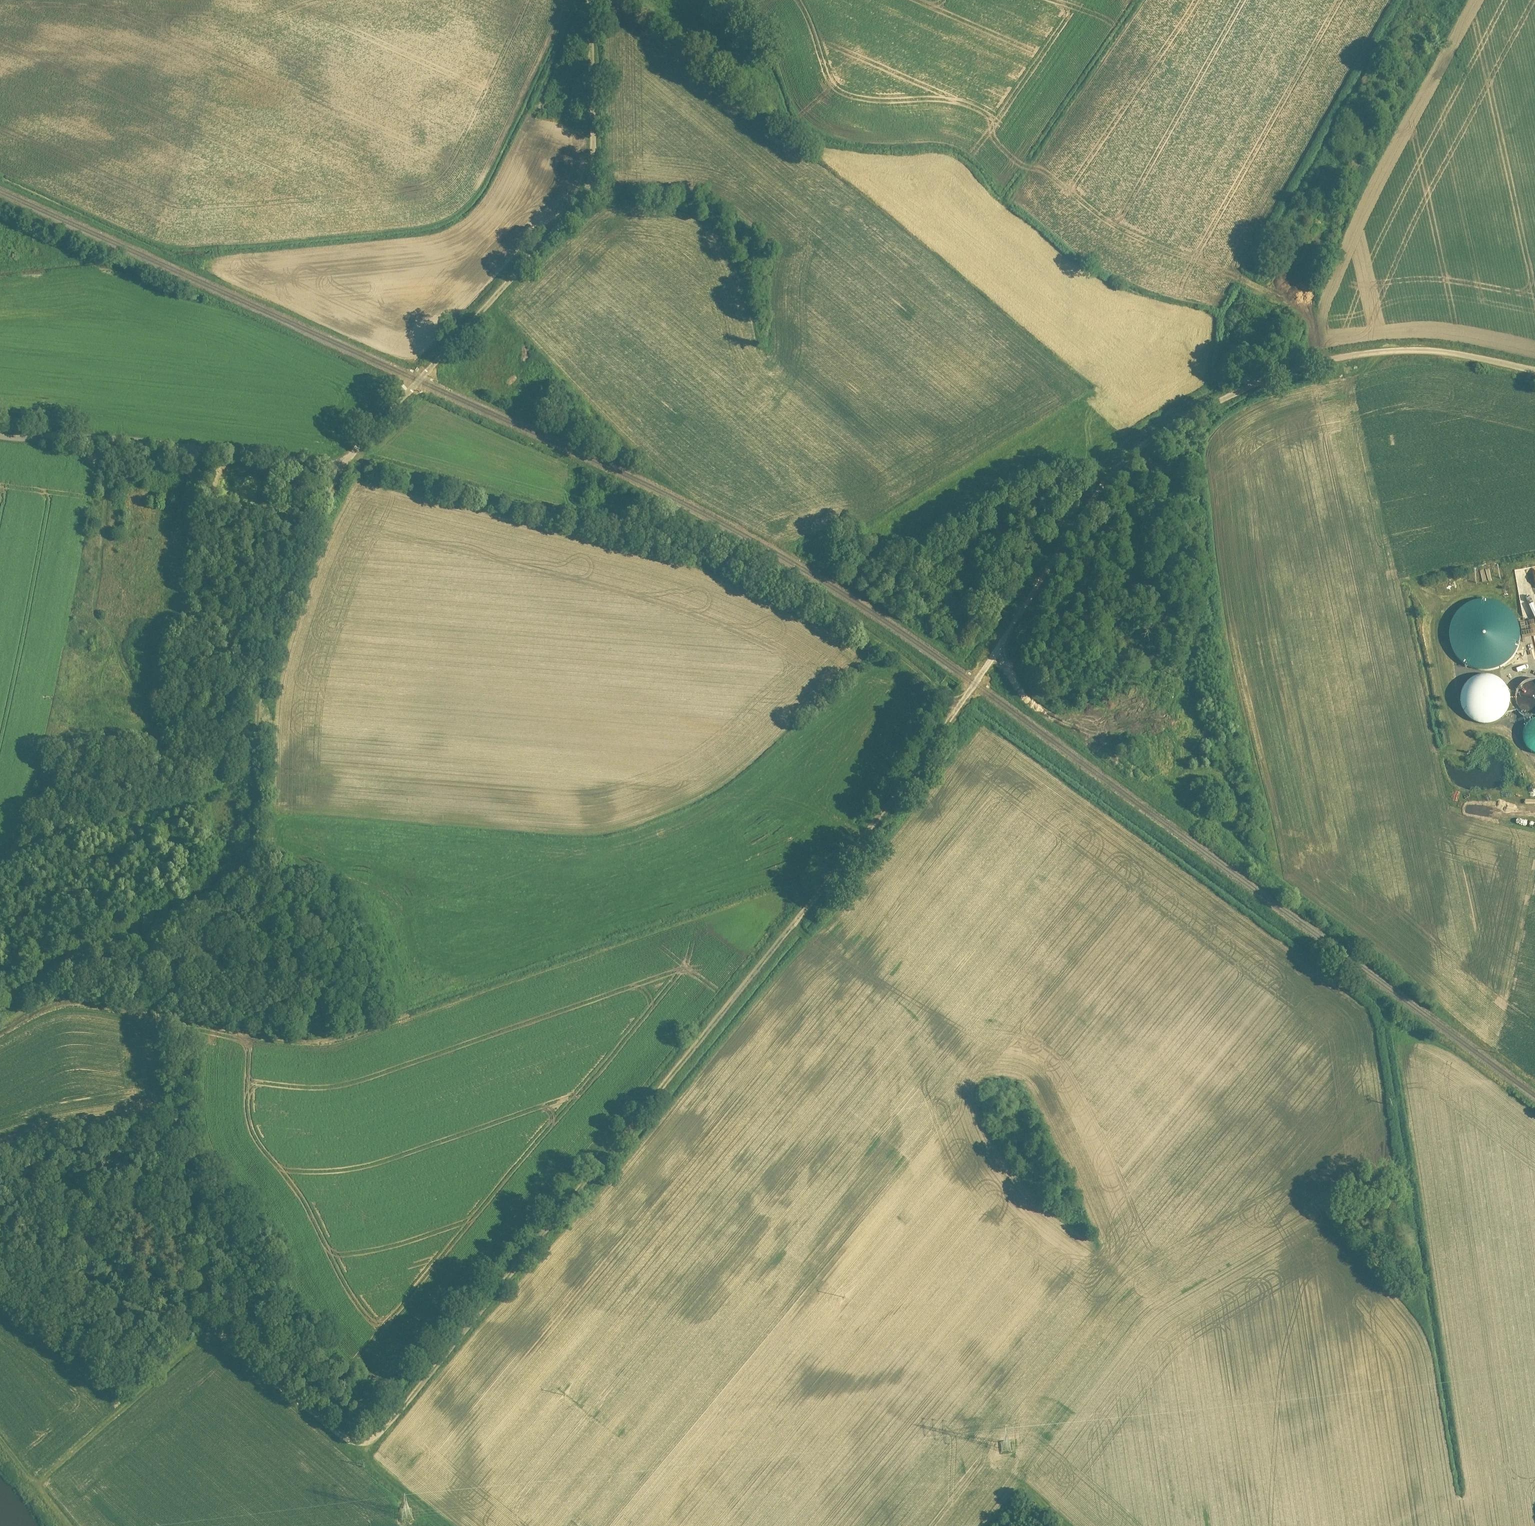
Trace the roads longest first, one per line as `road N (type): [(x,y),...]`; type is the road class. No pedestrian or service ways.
road 1 (residential): [(339,469),(257,672),(247,853),(231,882),(163,921),(150,947),(157,1043),(215,1326),(330,1434)]
road 2 (residential): [(330,1434),(365,1441),(397,1416),(793,926),(954,710)]
road 3 (residential): [(954,710),(1132,450),(1218,394),(1320,361),(1405,351),(1534,373)]
road 4 (unclassified): [(954,710),(800,589),(641,535),(383,471),(339,469)]
road 5 (residential): [(595,0),(593,155),(584,193),(339,469)]
road 6 (unclassified): [(339,469),(144,440),(0,433)]
road 7 (track): [(215,1326),(164,1388),(43,1483)]
road 8 (residential): [(330,1434),(445,1525)]

